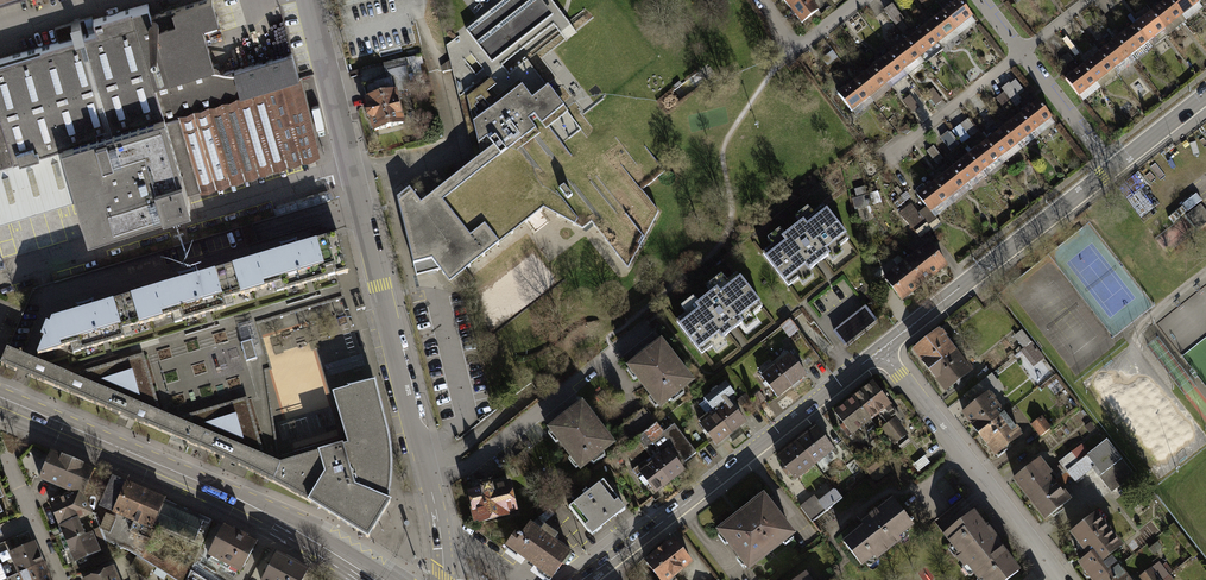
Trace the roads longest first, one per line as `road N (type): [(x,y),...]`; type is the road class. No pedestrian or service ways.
road 1 (tertiary): [(309,0),(424,455),(443,579)]
road 2 (primary): [(0,399),(241,502),(382,579)]
road 3 (tertiary): [(584,579),(880,350)]
road 4 (tertiary): [(880,350),(1112,168)]
road 5 (residential): [(880,350),(1061,579)]
road 6 (residential): [(887,157),(1021,53)]
road 7 (residential): [(1021,53),(1112,168)]
road 8 (residential): [(762,0),(800,50),(864,0)]

